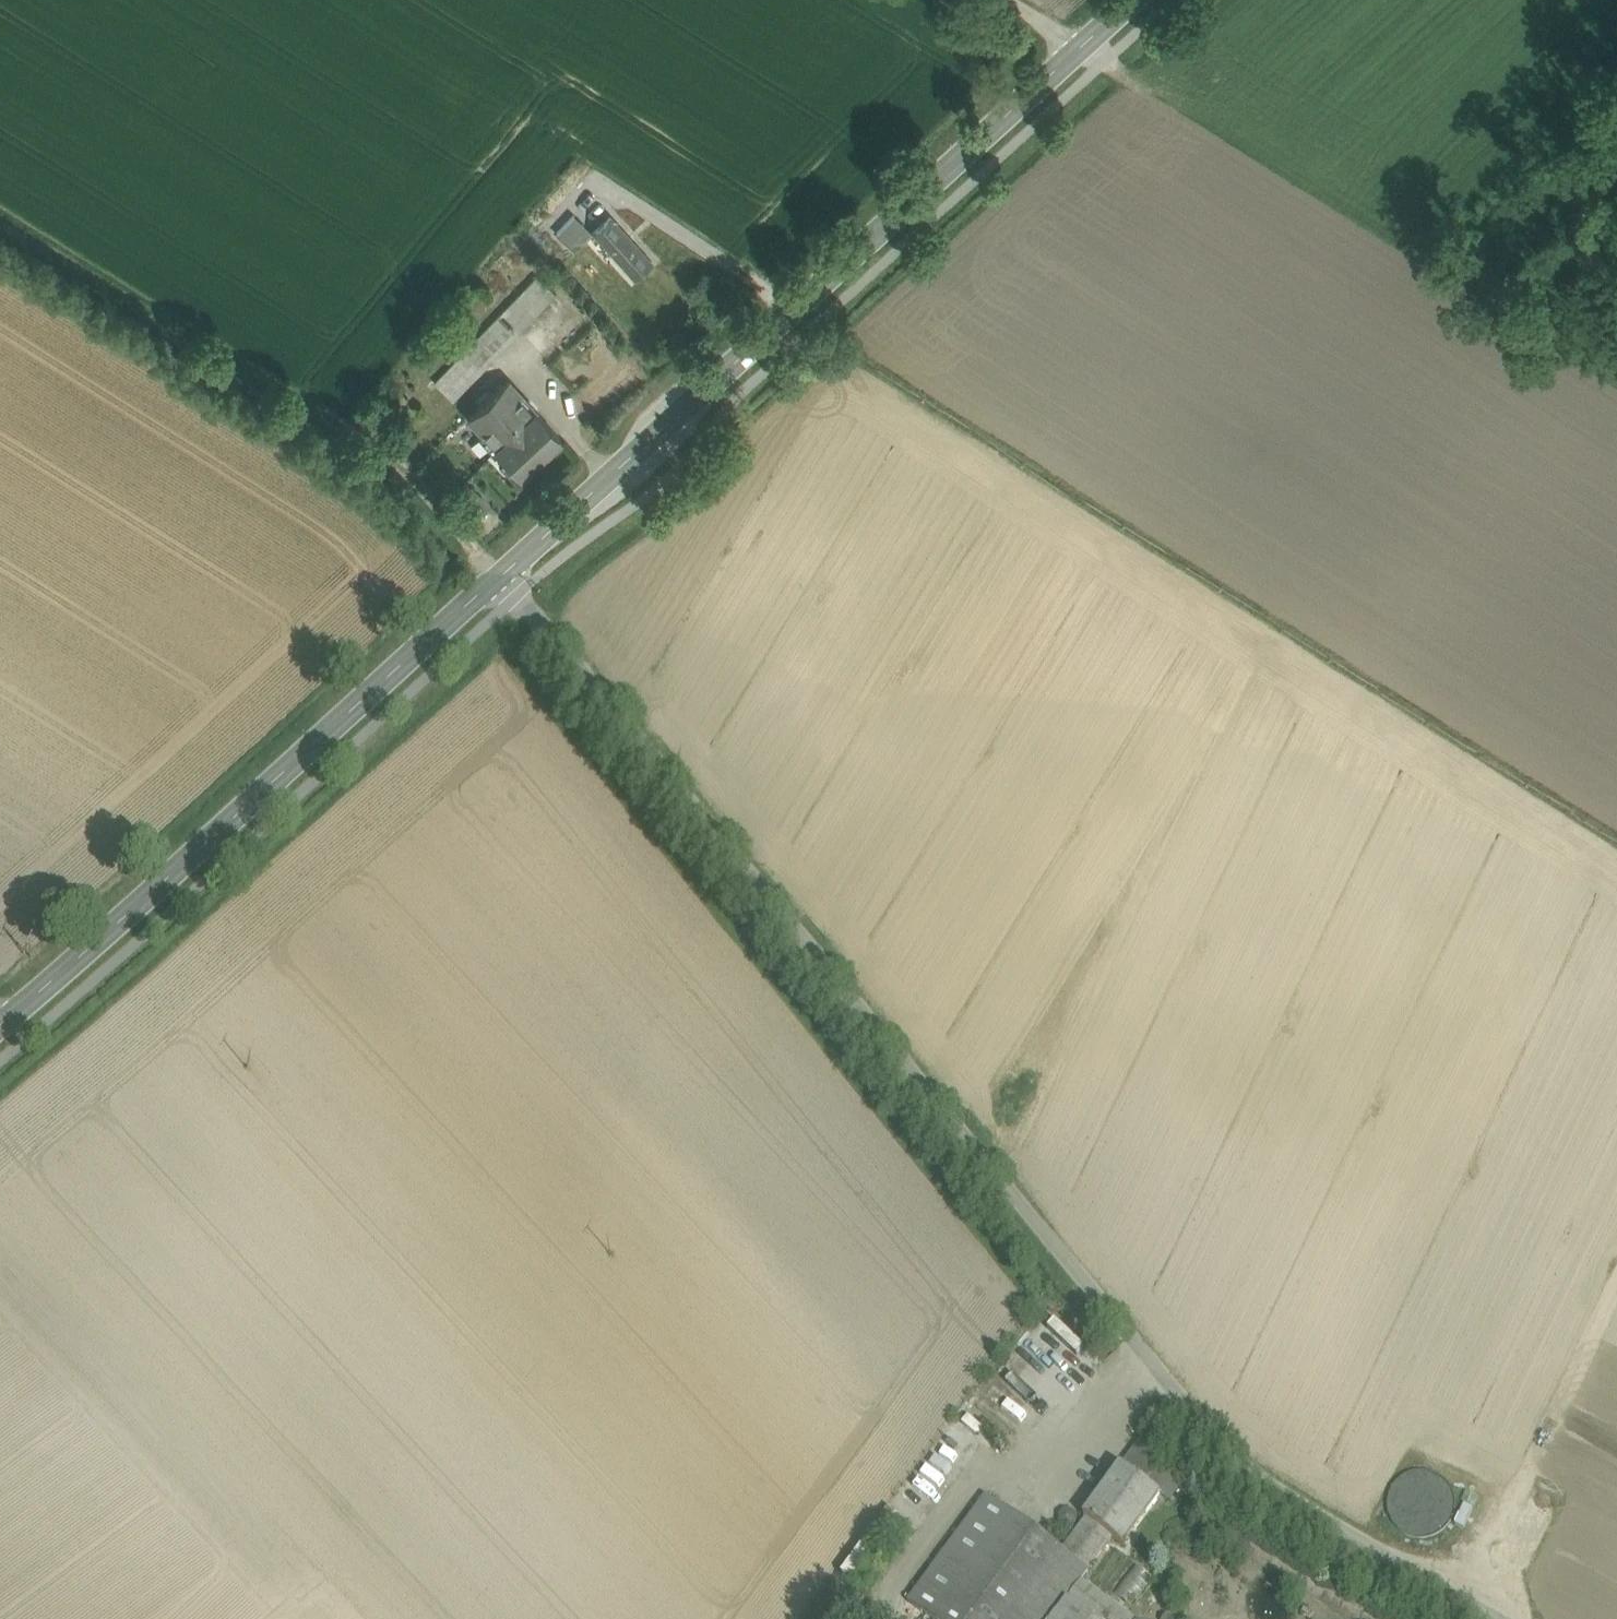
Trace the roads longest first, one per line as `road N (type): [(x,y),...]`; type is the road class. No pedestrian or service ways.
road 1 (unclassified): [(505,581),(1232,1463),(1496,1618)]
road 2 (tertiary): [(1094,43),(505,581)]
road 3 (tertiary): [(505,581),(18,1022)]
road 4 (track): [(0,208),(358,425),(477,560),(505,581)]

